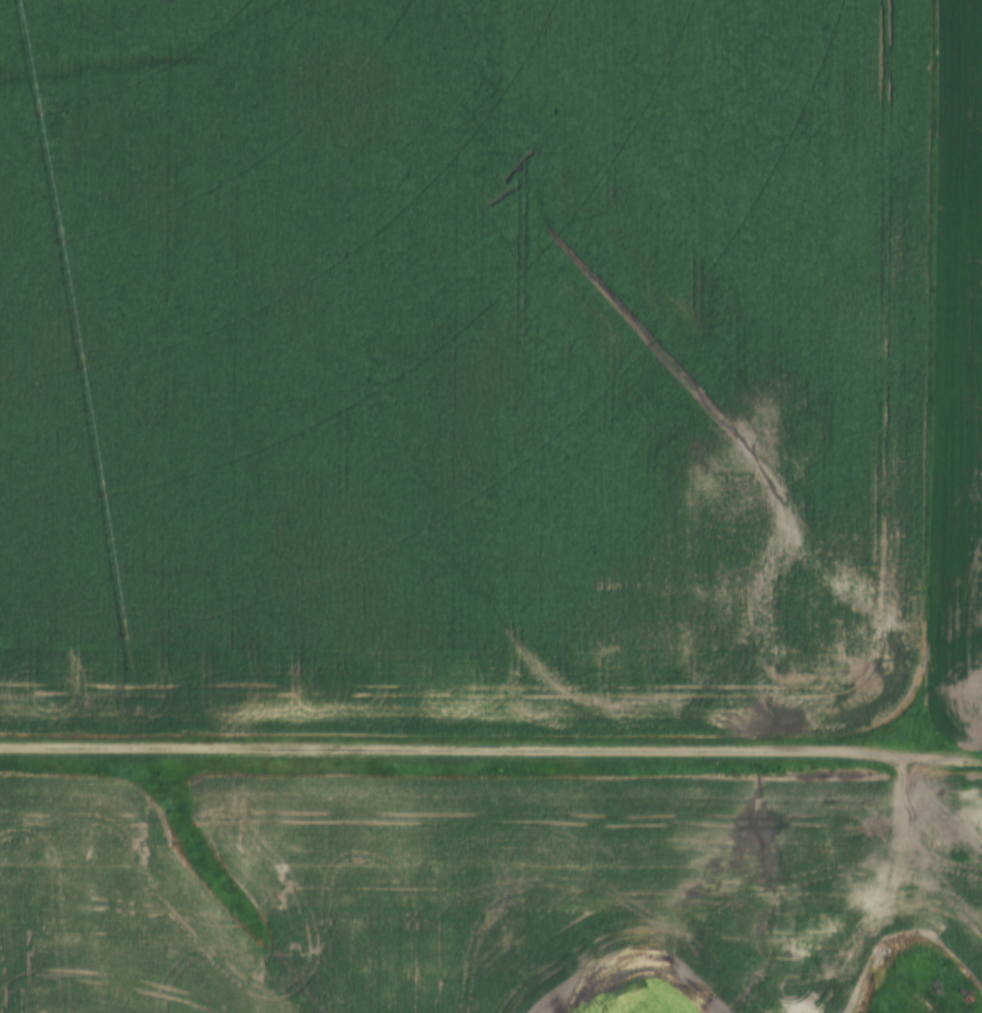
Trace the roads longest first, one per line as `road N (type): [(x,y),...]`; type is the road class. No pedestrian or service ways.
road 1 (track): [(922,756),(0,748)]

